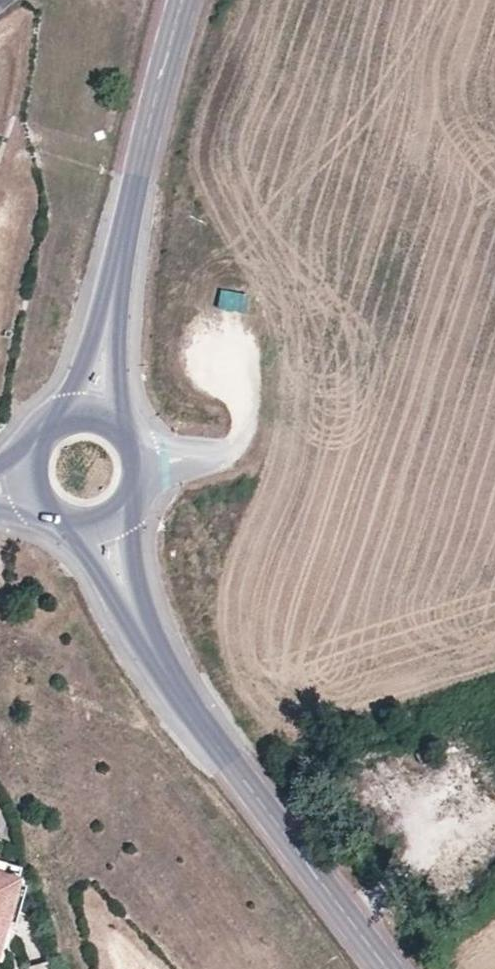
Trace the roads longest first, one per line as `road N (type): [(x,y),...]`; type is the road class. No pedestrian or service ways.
road 1 (tertiary): [(388,968),(152,656)]
road 2 (tertiary): [(117,270),(183,0)]
road 3 (tertiary): [(117,270),(49,426)]
road 4 (tertiary): [(152,656),(134,573),(133,491)]
road 5 (tertiary): [(126,436),(117,270)]
road 6 (track): [(192,458),(228,453),(245,438),(218,344)]
road 7 (tertiary): [(70,523),(152,656)]

